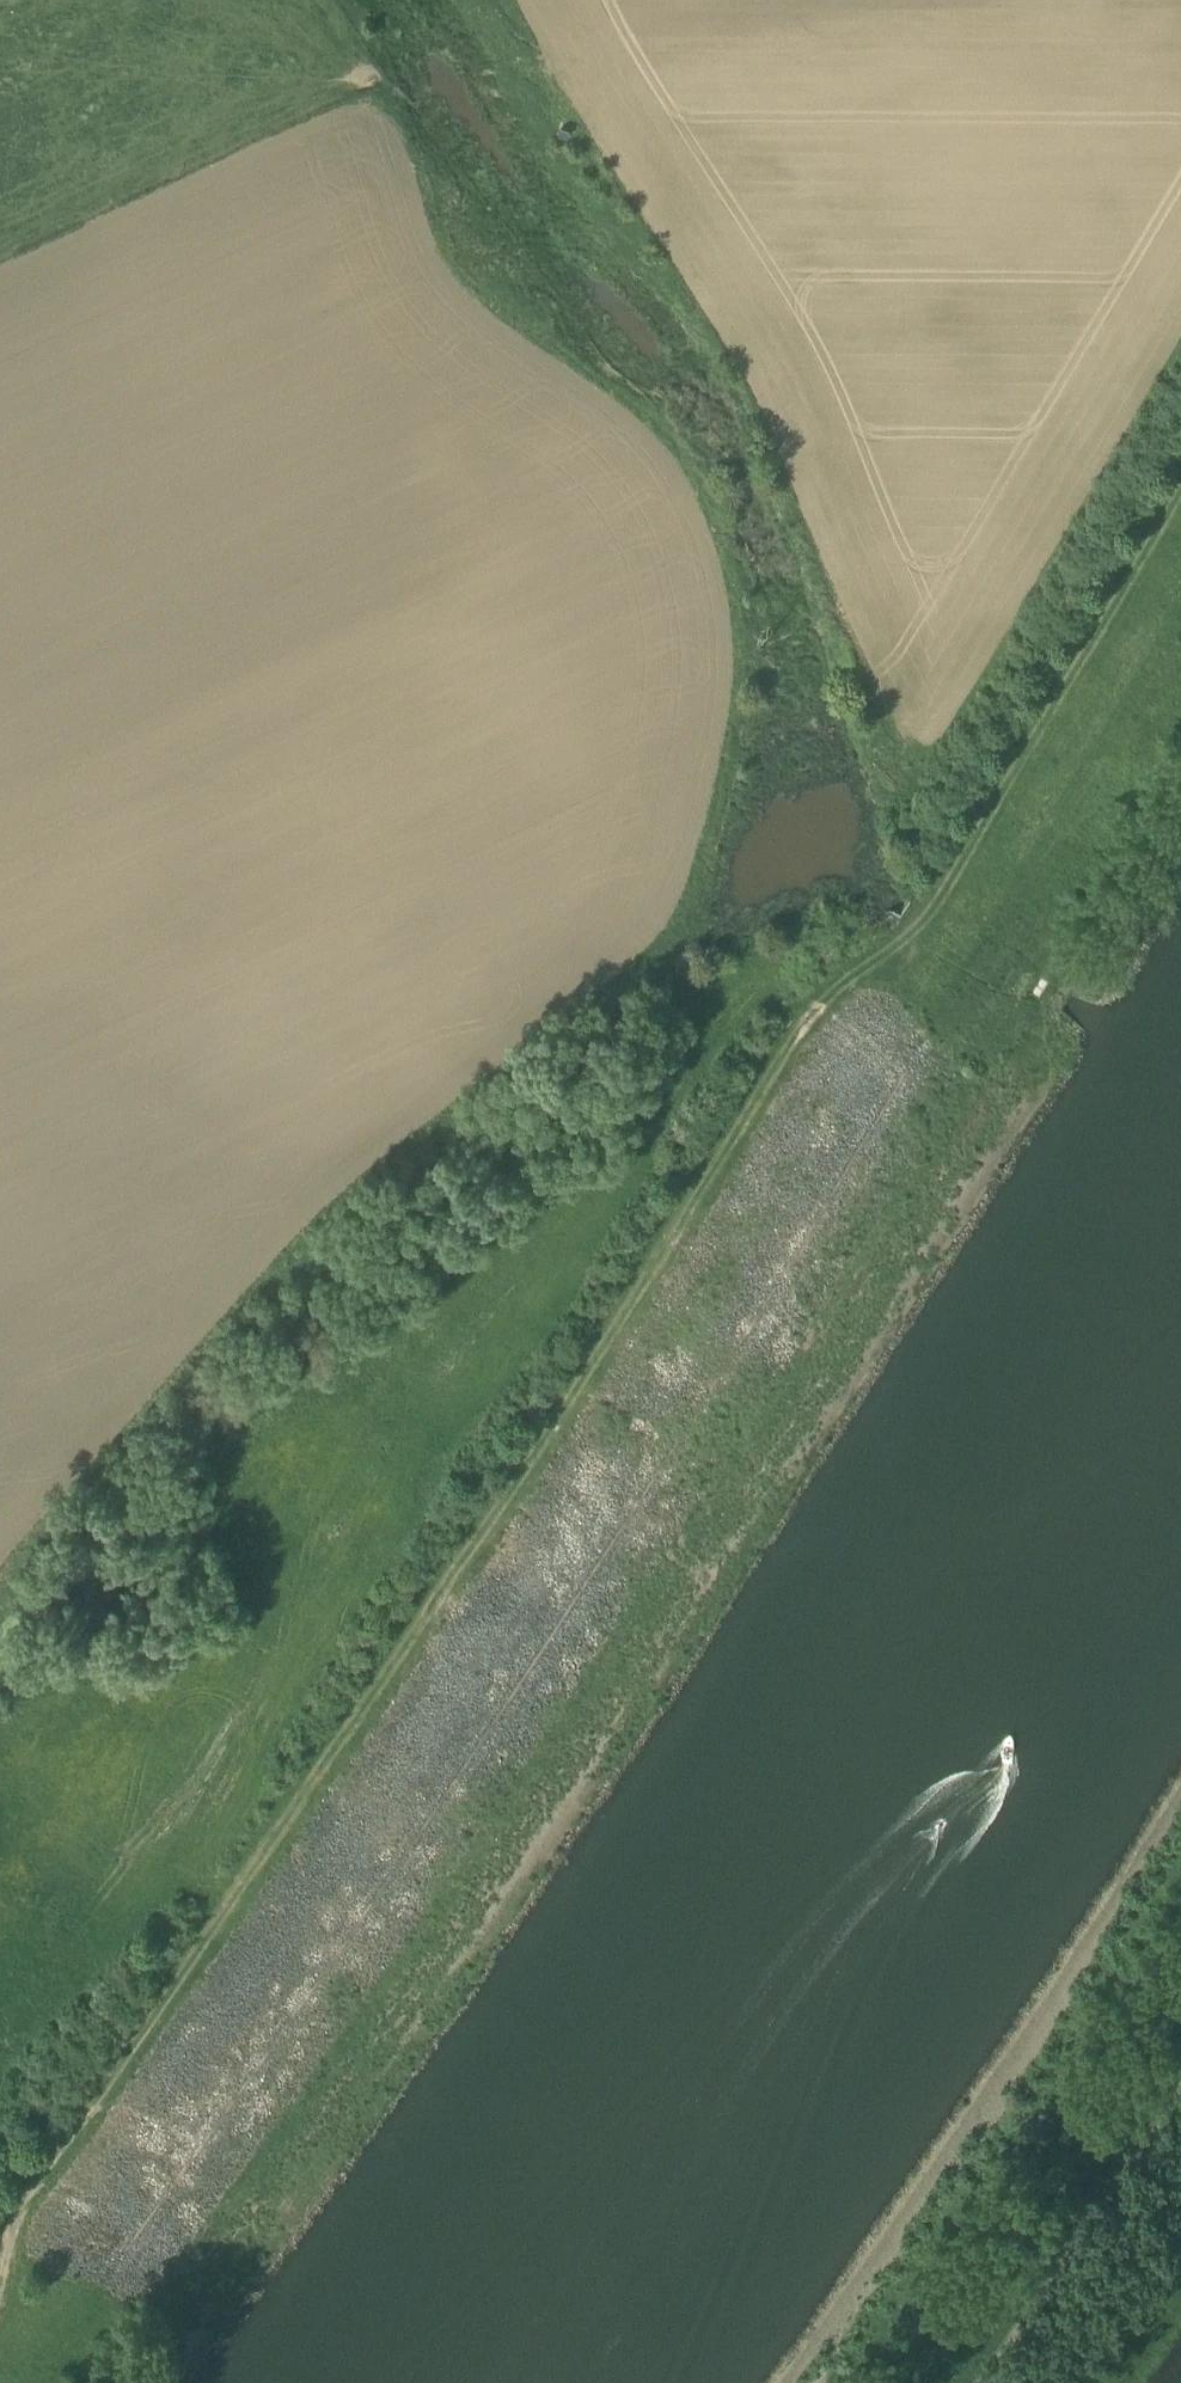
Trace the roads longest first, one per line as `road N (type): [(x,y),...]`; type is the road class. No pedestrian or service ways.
road 1 (track): [(0,2223),(196,1946),(837,979),(919,927),(1180,500)]
road 2 (unclassified): [(983,2382),(1180,2085)]

